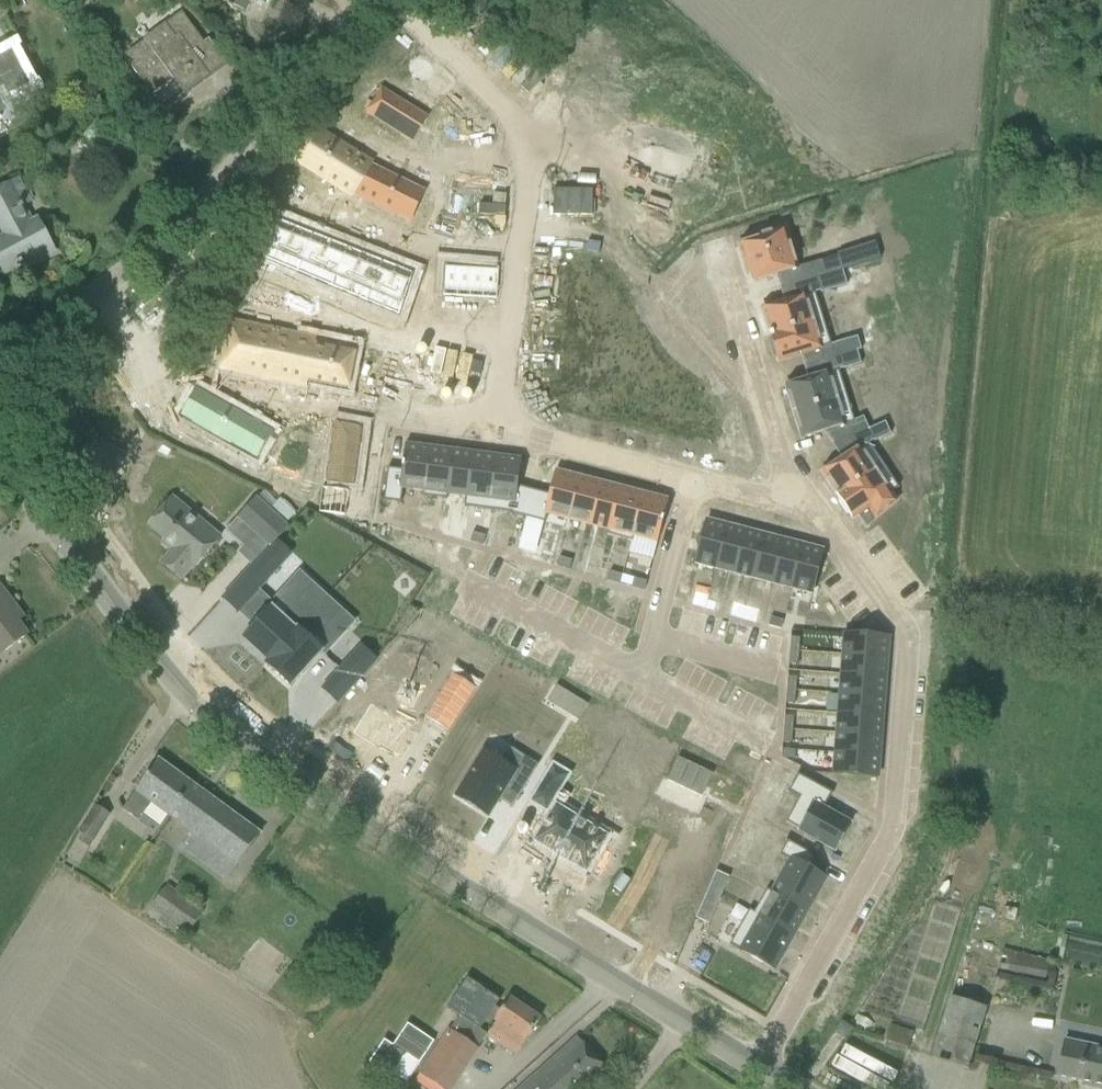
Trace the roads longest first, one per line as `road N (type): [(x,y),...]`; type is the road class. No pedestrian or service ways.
road 1 (tertiary): [(762,1074),(287,771),(180,680),(0,446)]
road 2 (residential): [(789,490),(500,432),(528,222),(525,140),(470,66),(394,0)]
road 3 (residential): [(762,1074),(889,843),(903,791),(910,668),(900,615),(789,490)]
road 4 (residential): [(0,359),(128,269),(199,202),(367,0)]
road 5 (residential): [(789,490),(713,244)]

